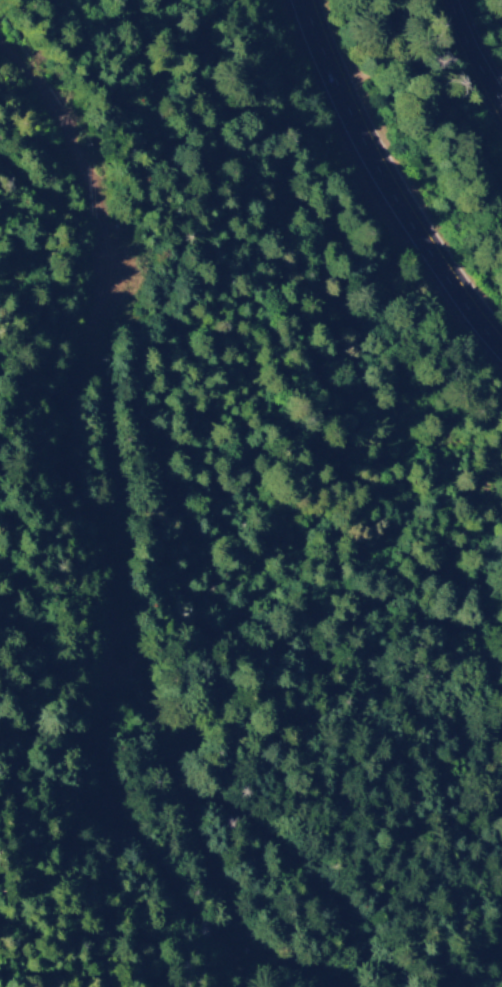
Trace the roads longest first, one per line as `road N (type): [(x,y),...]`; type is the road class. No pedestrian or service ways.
road 1 (residential): [(203,986),(103,784),(103,616),(47,504),(53,403),(87,268),(70,195),(42,162),(36,123),(0,82)]
road 2 (motorway): [(313,0),(395,183),(501,343)]

